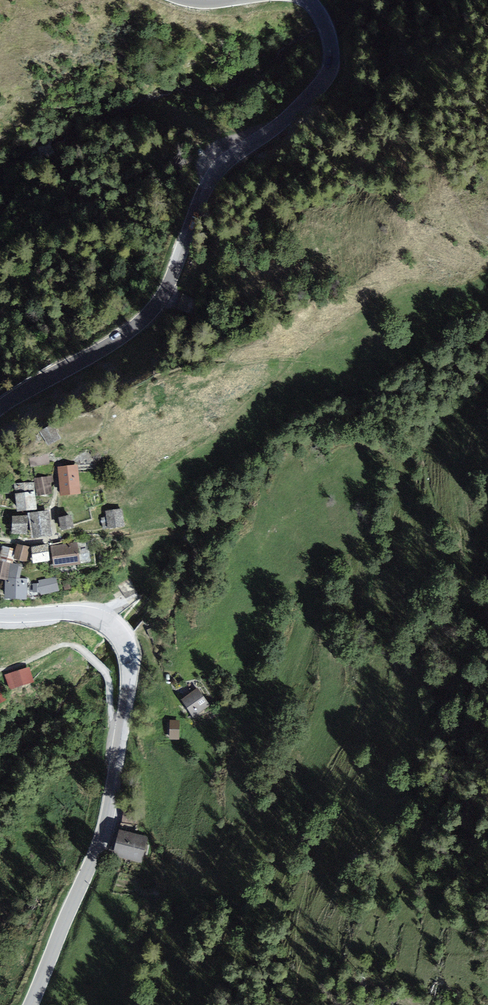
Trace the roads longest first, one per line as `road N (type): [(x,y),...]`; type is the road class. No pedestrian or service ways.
road 1 (tertiary): [(308,0),(330,38),(327,74),(296,109),(214,175),(157,305),(119,338),(0,410)]
road 2 (tertiary): [(123,727),(103,834),(30,1004)]
road 3 (tertiary): [(0,615),(82,614),(116,626),(131,655),(123,727)]

